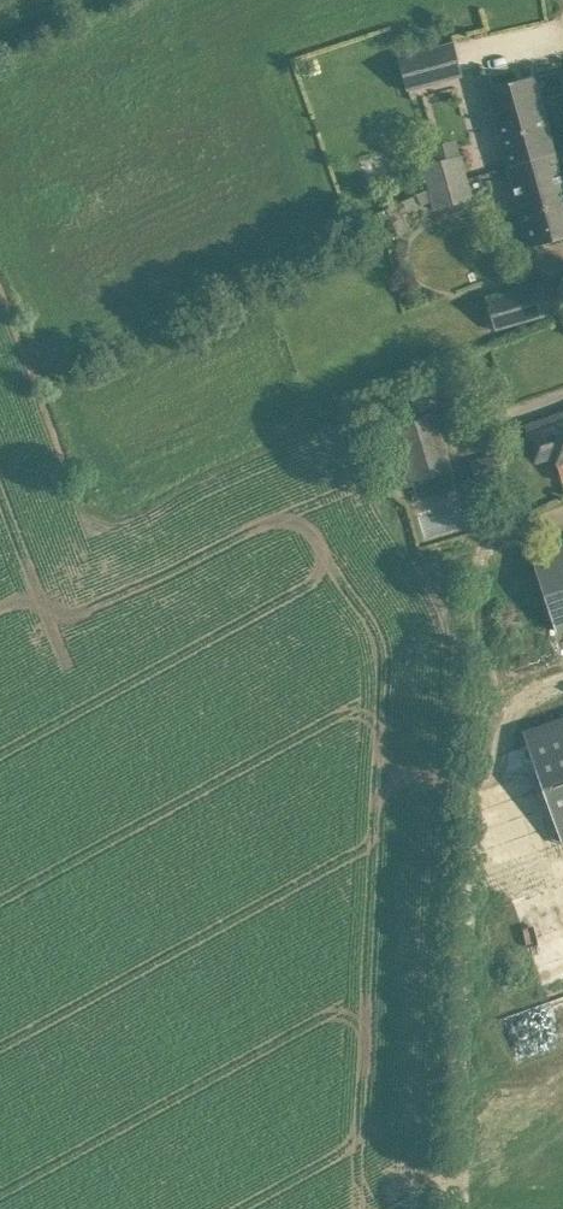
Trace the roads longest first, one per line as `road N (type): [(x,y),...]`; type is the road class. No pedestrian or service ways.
road 1 (track): [(411,1208),(459,1182),(480,772)]

